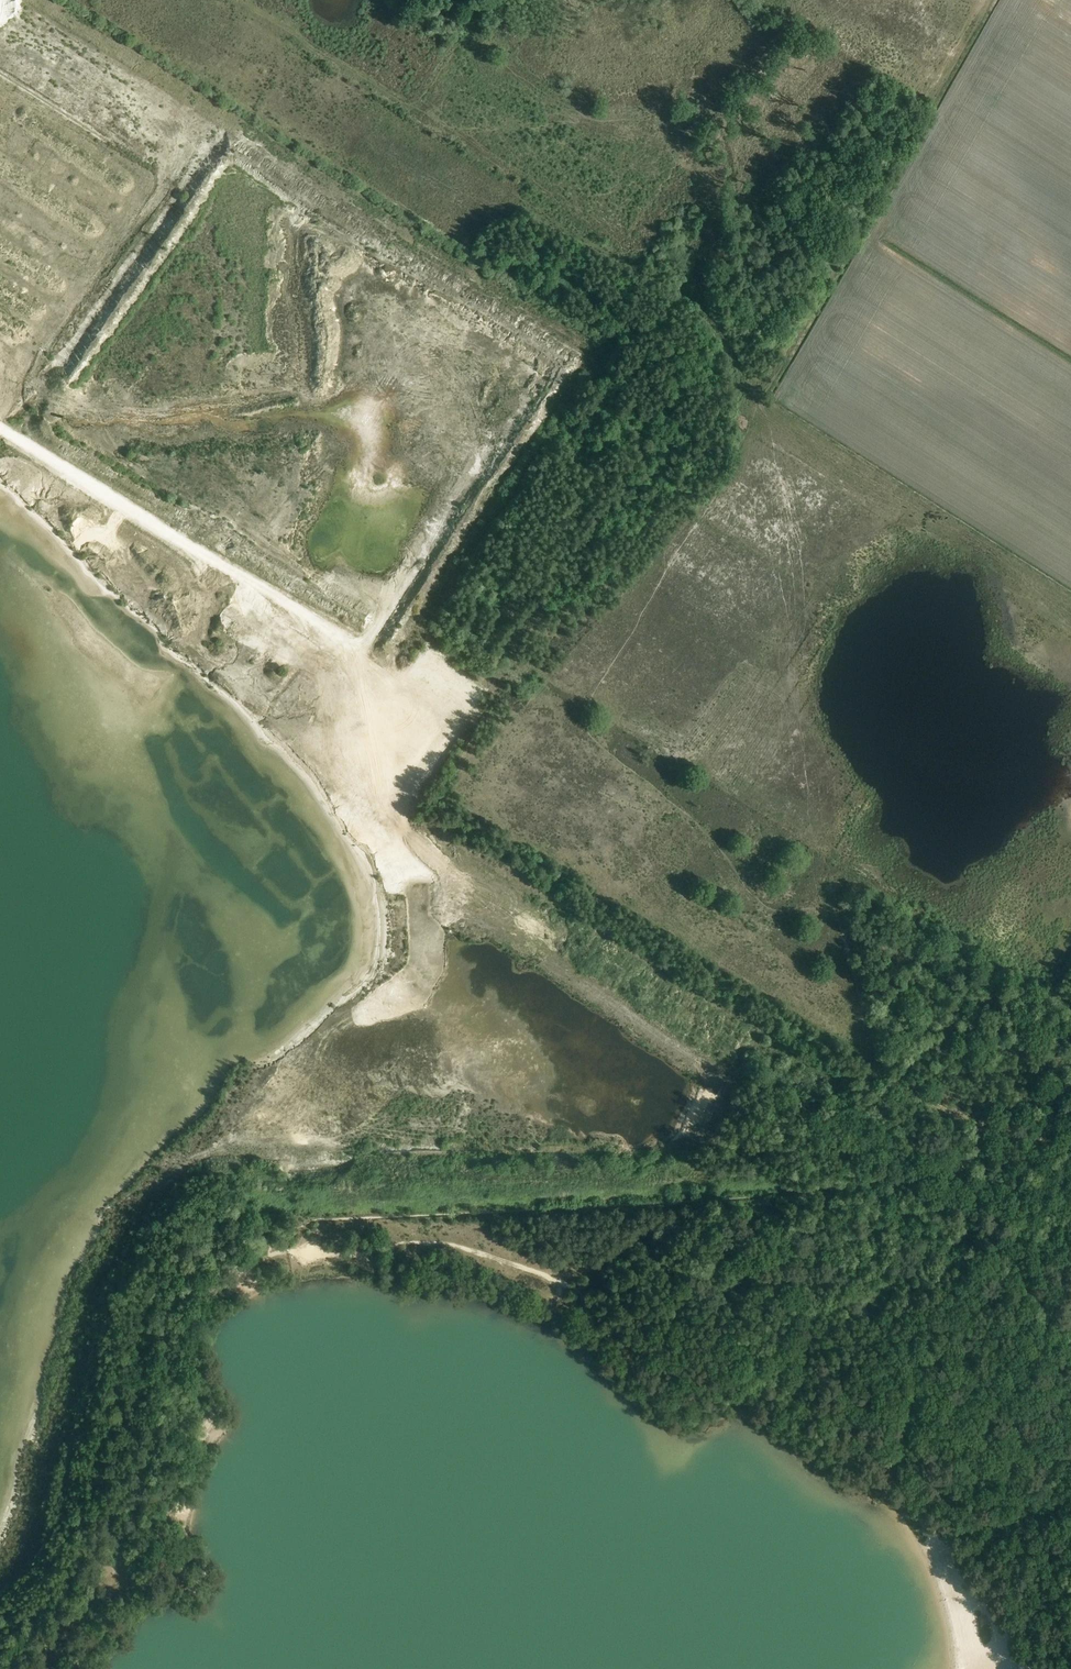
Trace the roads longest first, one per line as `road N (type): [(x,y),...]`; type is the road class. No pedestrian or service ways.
road 1 (track): [(810,1342),(807,1367),(789,1386),(725,1349),(692,1316),(664,1258),(640,1244),(609,1252),(563,1284)]
road 2 (track): [(822,1188),(962,1166),(984,1131),(1070,1145)]
road 3 (track): [(810,1342),(822,1188)]
road 4 (track): [(986,0),(925,108)]

